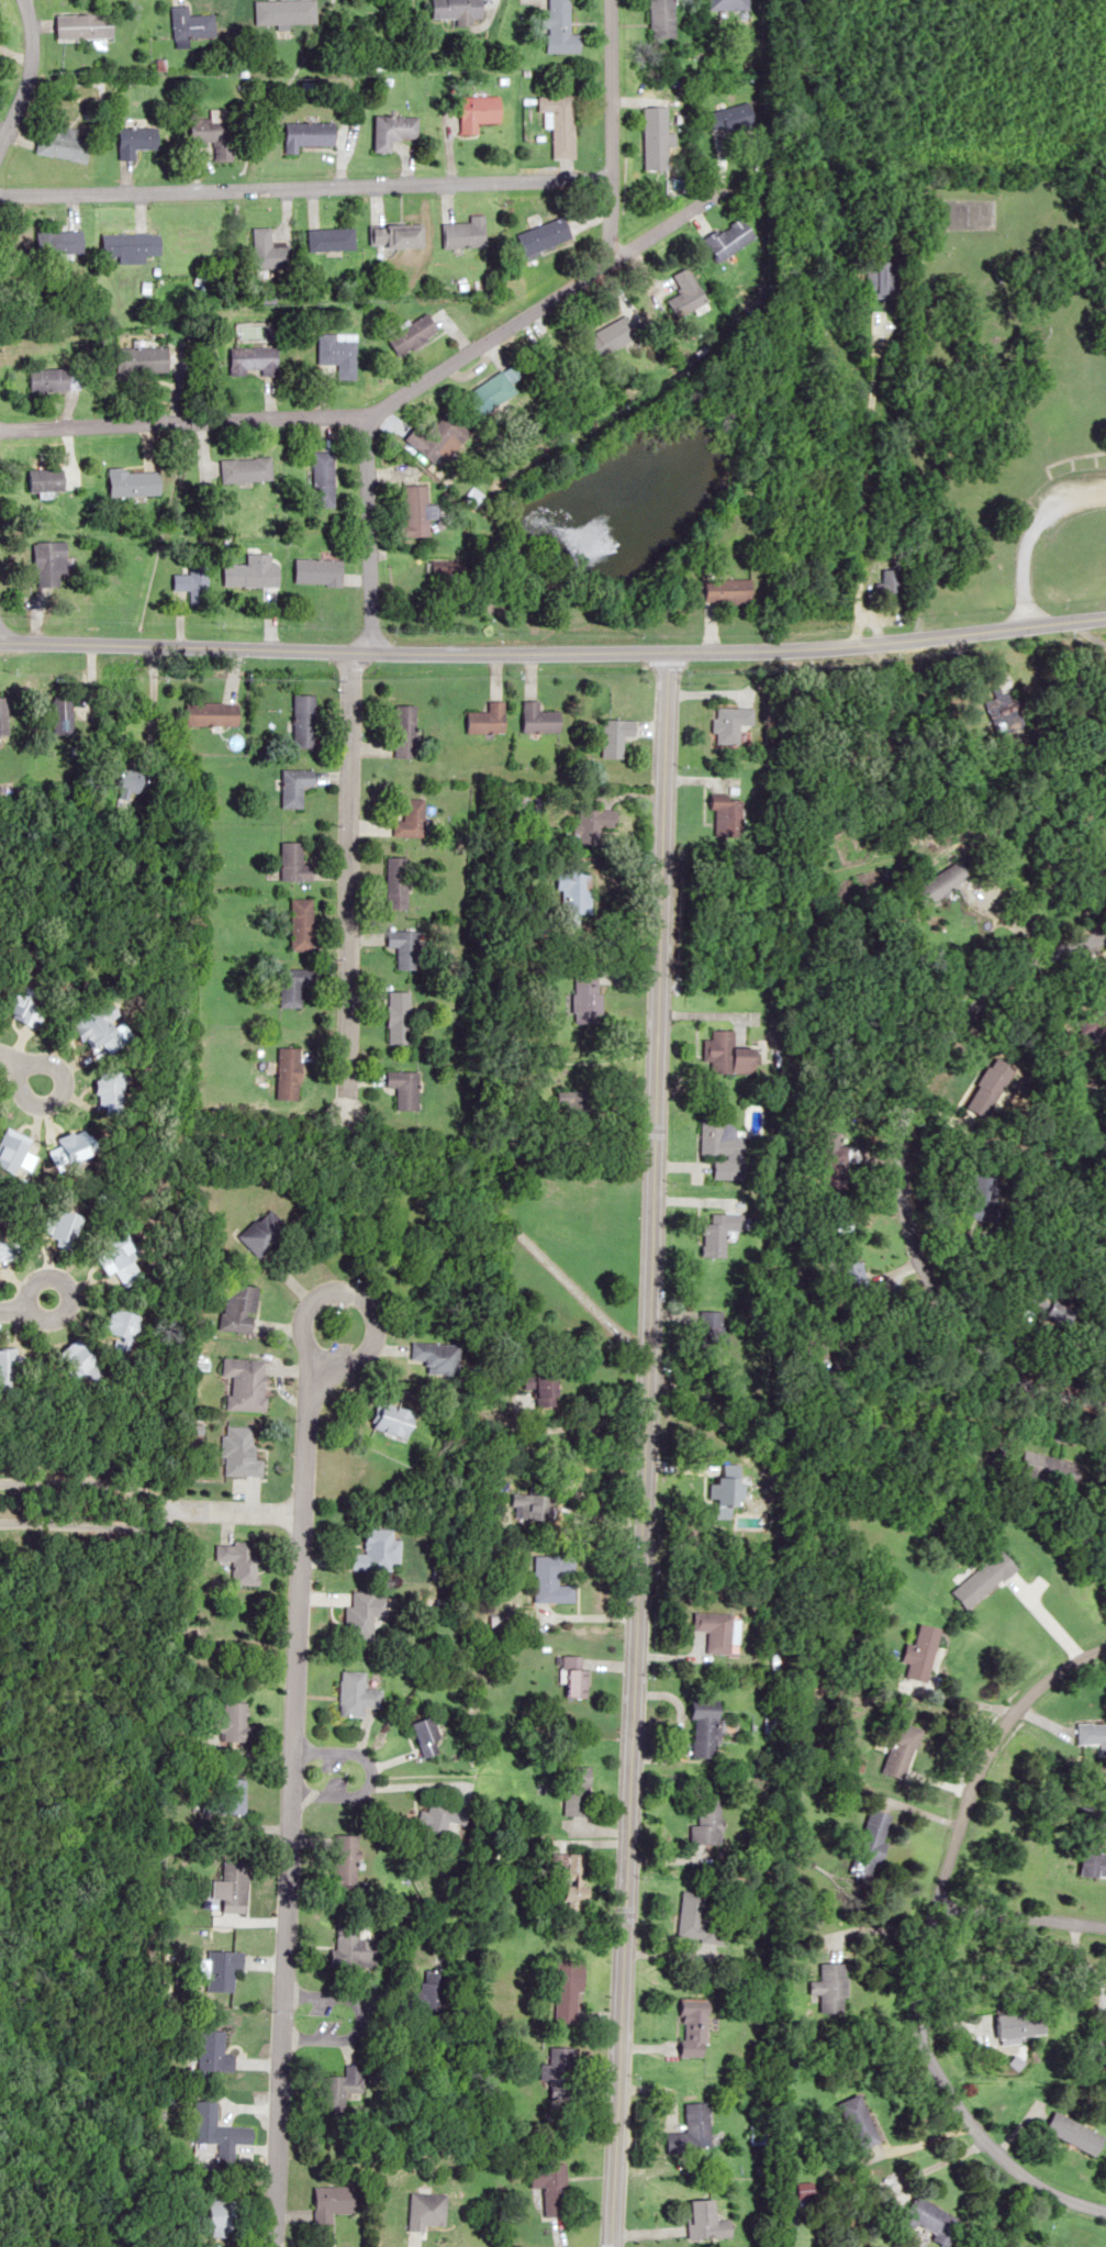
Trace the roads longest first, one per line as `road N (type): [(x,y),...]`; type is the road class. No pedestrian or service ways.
road 1 (residential): [(606,2246),(645,1425),(666,653)]
road 2 (residential): [(1105,619),(809,649),(666,653),(0,642)]
road 3 (residential): [(269,2246),(301,1512),(317,1361)]
road 4 (residential): [(0,429),(367,415),(718,189)]
road 5 (residential): [(0,194),(606,182)]
road 6 (residential): [(345,1097),(347,652)]
road 7 (residential): [(1105,2209),(1037,2187),(976,2136),(931,2074),(918,2025),(918,1975),(932,1909)]
road 8 (residential): [(1105,1398),(1051,1397),(992,1372),(958,1338),(907,1242),(898,1138)]
road 9 (residential): [(1105,1647),(1050,1677),(1014,1711),(979,1762),(932,1909)]
road 10 (residential): [(898,1138),(941,1041),(1041,954),(1105,938)]
road 11 (residential): [(301,1512),(0,1523)]
road 12 (residential): [(605,263),(605,0)]
road 13 (residential): [(368,652),(367,415)]
road 14 (residential): [(317,1361),(301,1341),(309,1305),(332,1292),(358,1299),(373,1323),(369,1347),(345,1366),(317,1361)]
road 15 (residential): [(0,1480),(131,1487),(164,1500),(176,1519)]
road 16 (residential): [(278,1994),(340,1996),(351,2003),(356,2023),(342,2038),(277,2037)]
road 17 (residential): [(290,1751),(350,1754),(366,1781),(350,1797),(288,1793)]
road 18 (residential): [(1105,1929),(932,1909)]
road 19 (residential): [(0,145),(29,56),(20,0)]
road 20 (residential): [(22,1068),(52,1061),(64,1082),(59,1094),(42,1104),(26,1099),(22,1068)]
road 21 (residential): [(44,1279),(32,1286),(29,1302),(53,1317),(67,1292),(44,1279)]

